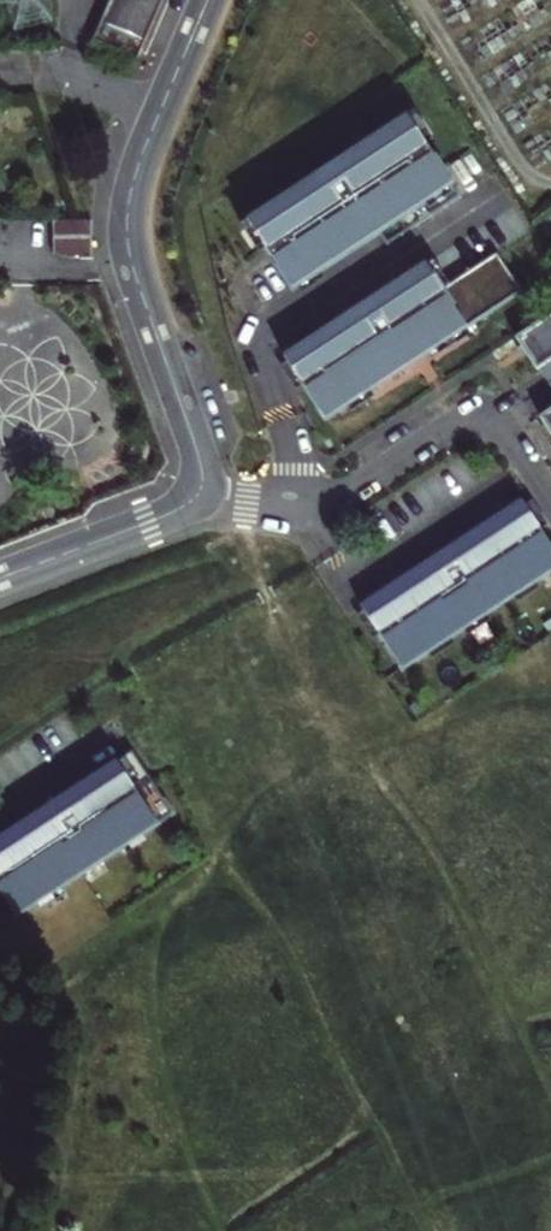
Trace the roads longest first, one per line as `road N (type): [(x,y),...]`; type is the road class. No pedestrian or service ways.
road 1 (residential): [(193,499),(201,485),(198,455),(136,280),(127,226),(150,129),(206,0)]
road 2 (residential): [(193,499),(317,508),(490,404),(550,500)]
road 3 (residential): [(0,578),(193,499)]

